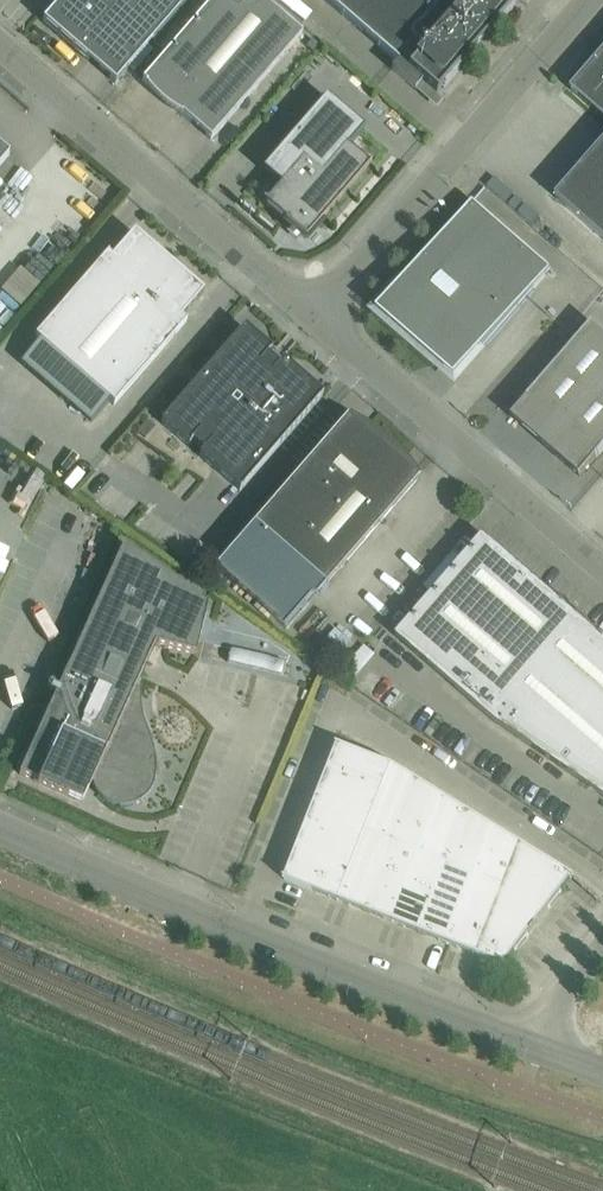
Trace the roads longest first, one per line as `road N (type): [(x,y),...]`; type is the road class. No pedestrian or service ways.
road 1 (unclassified): [(542,1048),(0,828)]
road 2 (unclassified): [(309,323),(590,0)]
road 3 (unclassified): [(309,323),(0,55)]
road 4 (unclassified): [(602,576),(309,323)]
road 5 (unclassified): [(542,1048),(571,983),(602,946)]

